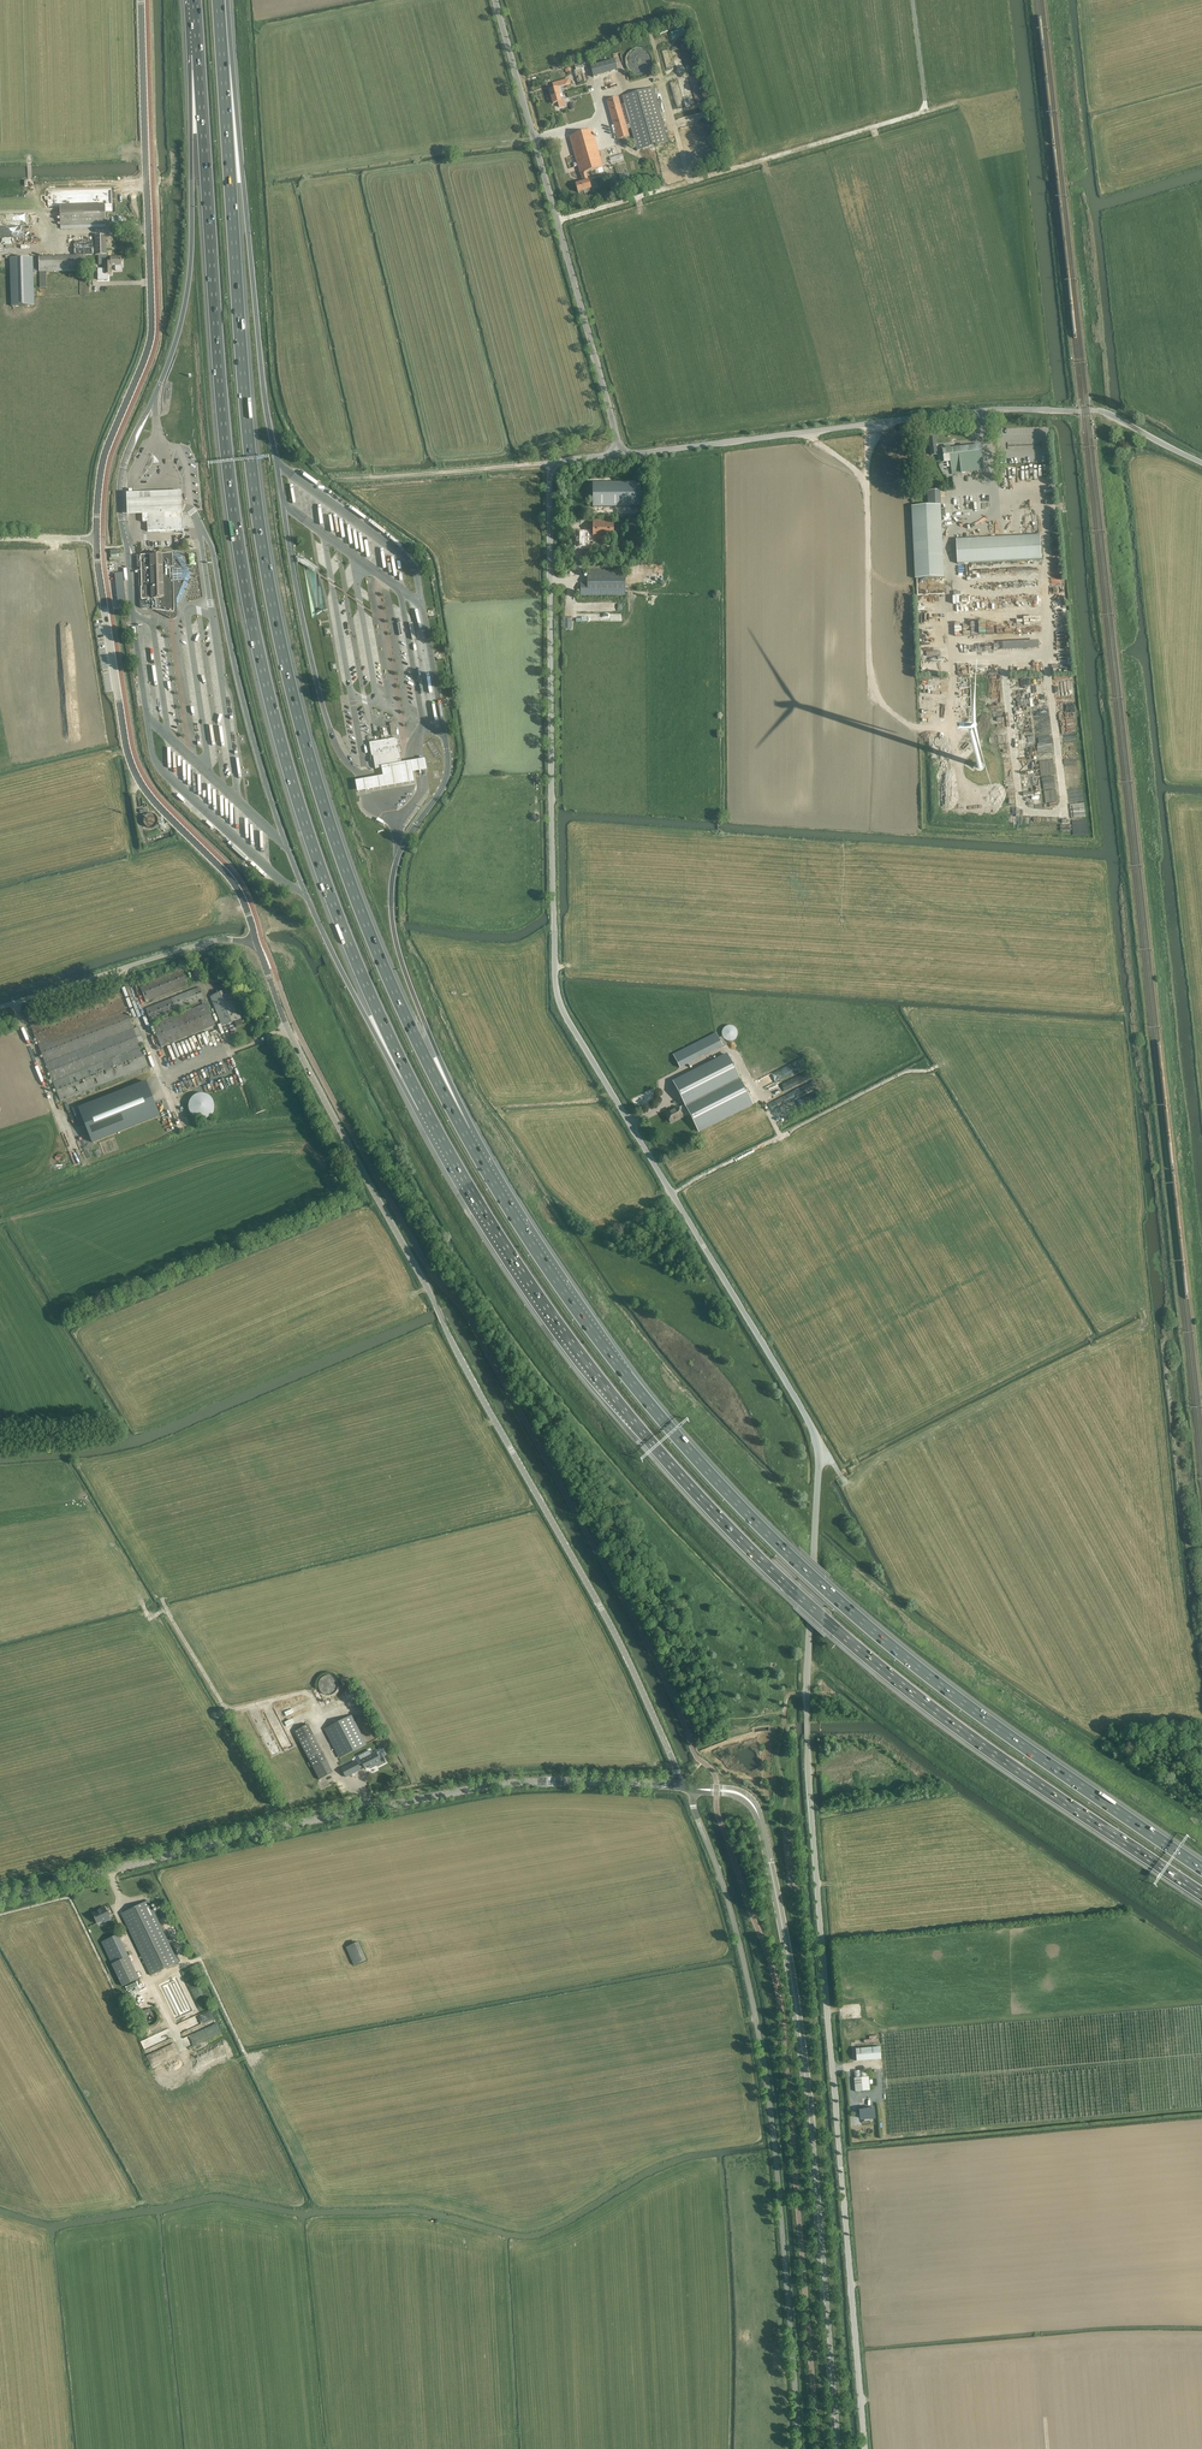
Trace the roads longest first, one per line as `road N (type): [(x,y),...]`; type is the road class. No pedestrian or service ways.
road 1 (unclassified): [(866,2448),(808,1778),(820,1449),(561,1004),(549,463)]
road 2 (motorway): [(463,1130),(368,934),(281,647),(248,452),(221,33)]
road 3 (motorway): [(424,1107),(558,1324),(704,1502),(914,1696),(1201,1896)]
road 4 (motorway): [(199,53),(228,458),(260,658),(334,906),(424,1107)]
road 5 (motorway): [(1201,1868),(928,1677),(719,1486),(552,1276),(463,1130)]
road 6 (tertiary): [(677,1785),(628,1659),(291,1034),(258,946)]
road 7 (tertiary): [(0,1897),(500,1783),(677,1785)]
road 8 (unclassified): [(799,2448),(759,2033),(734,1919),(693,1806),(695,1788)]
road 9 (tertiary): [(838,2448),(795,1997),(762,1827),(749,1801)]
road 10 (unclassified): [(621,455),(985,410),(1093,411),(1201,463)]
road 11 (tertiary): [(96,539),(104,456),(151,334),(141,0)]
road 12 (tertiary): [(258,946),(228,873),(135,771),(96,539)]
road 13 (motorway): [(277,464),(221,33)]
road 14 (unclassified): [(560,224),(960,103)]
road 15 (track): [(860,425),(864,723),(898,766)]
road 16 (motorway): [(199,53),(188,292),(156,395)]
road 17 (motorway): [(463,1130),(394,936),(399,852)]
road 18 (unclassified): [(0,1007),(201,944),(258,946)]
road 19 (unclassified): [(621,455),(560,224)]
road 20 (motorway): [(308,901),(396,1073),(424,1107)]
road 21 (unclassified): [(560,224),(498,0)]
road 22 (unclassified): [(549,463),(341,480)]

